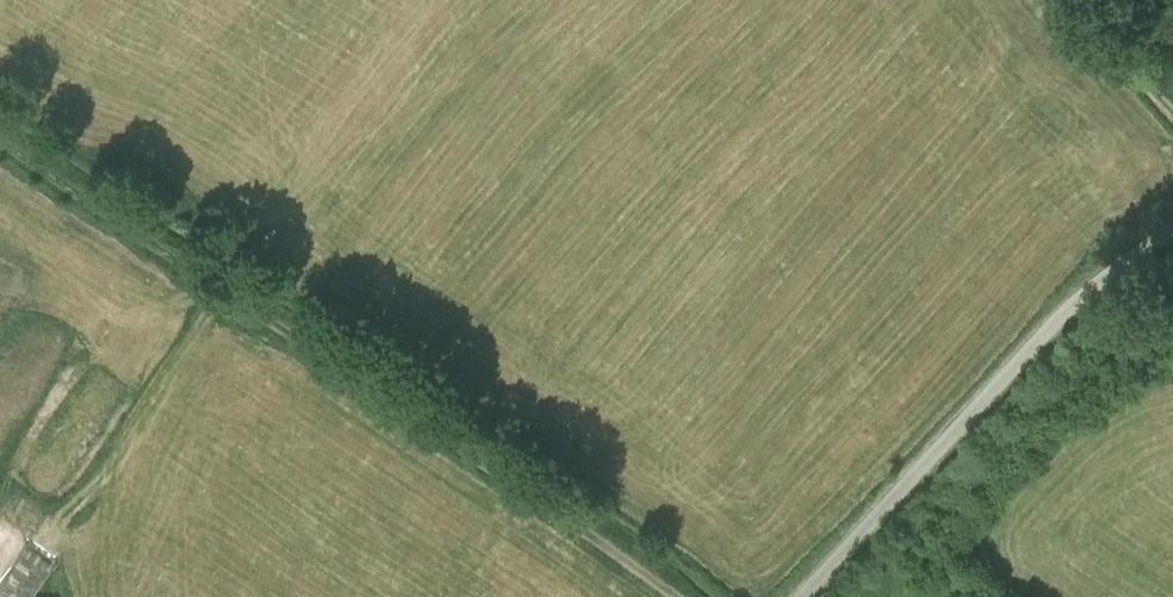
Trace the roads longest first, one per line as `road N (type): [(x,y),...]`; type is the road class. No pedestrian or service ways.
road 1 (unclassified): [(795,596),(1096,284),(1172,230)]
road 2 (track): [(1065,0),(1172,123)]

